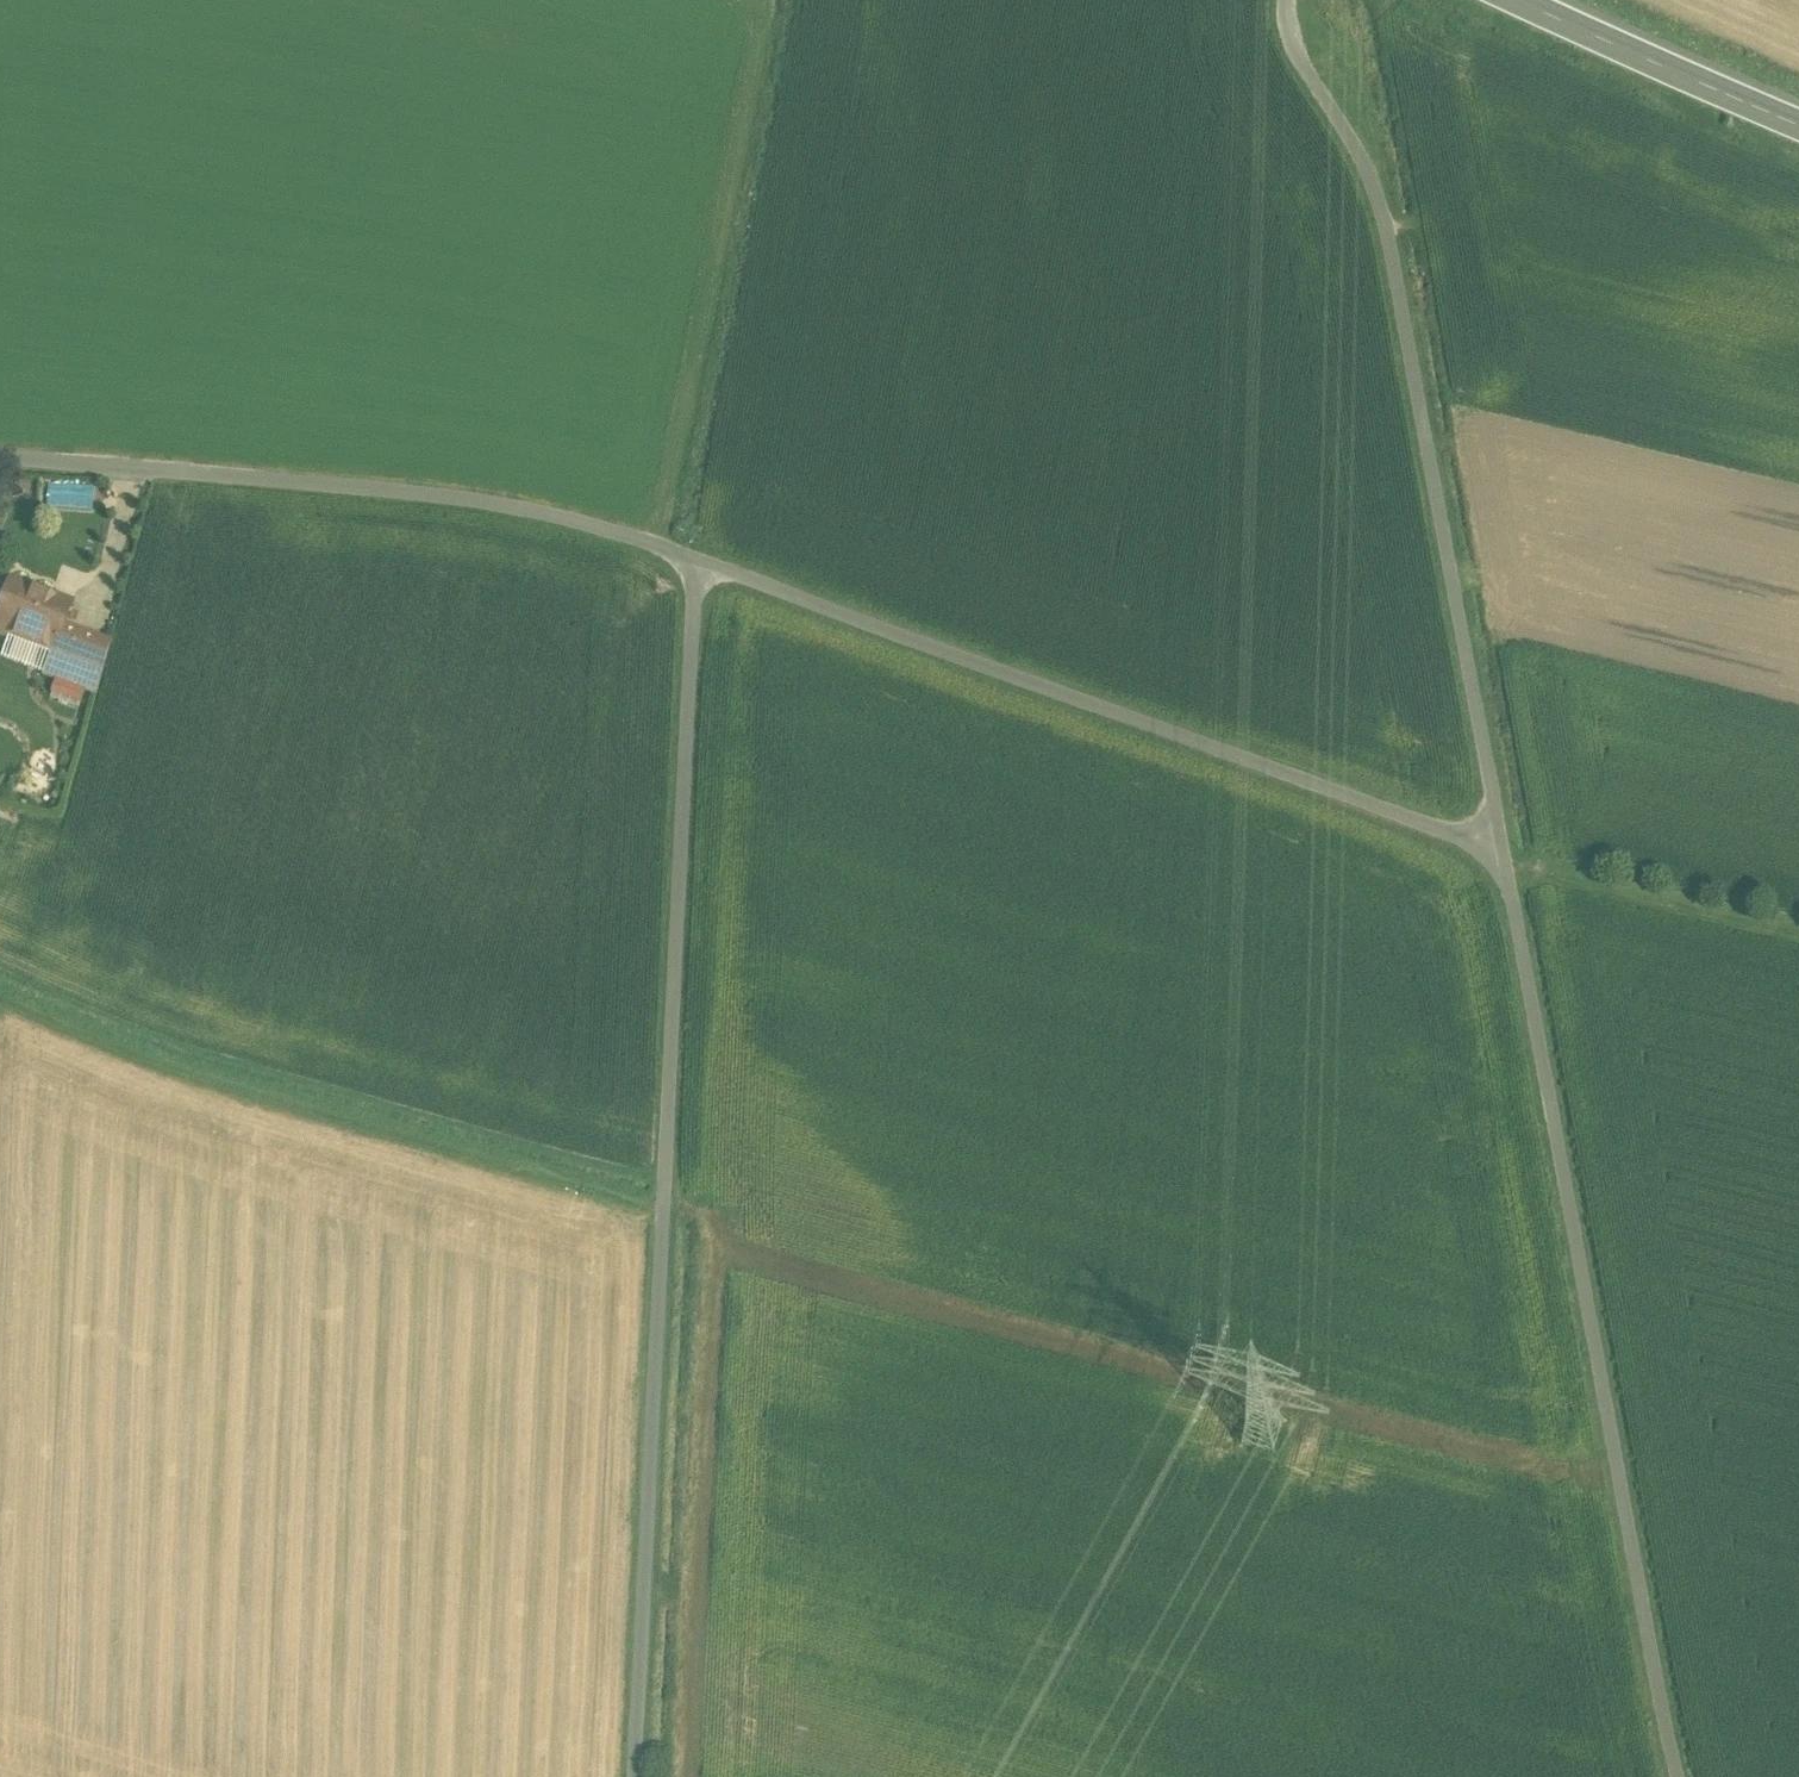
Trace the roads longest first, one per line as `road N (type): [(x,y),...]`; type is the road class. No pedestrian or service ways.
road 1 (unclassified): [(635,1776),(697,561)]
road 2 (unclassified): [(1499,852),(1676,1776)]
road 3 (unclassified): [(1499,852),(1385,231),(1352,145),(1292,42),(1288,0)]
road 4 (unclassified): [(697,561),(1499,852)]
road 5 (unclassified): [(0,461),(402,495),(574,521),(697,561)]
road 6 (track): [(1499,852),(1798,933)]
road 7 (secondary): [(1798,129),(1517,0)]

